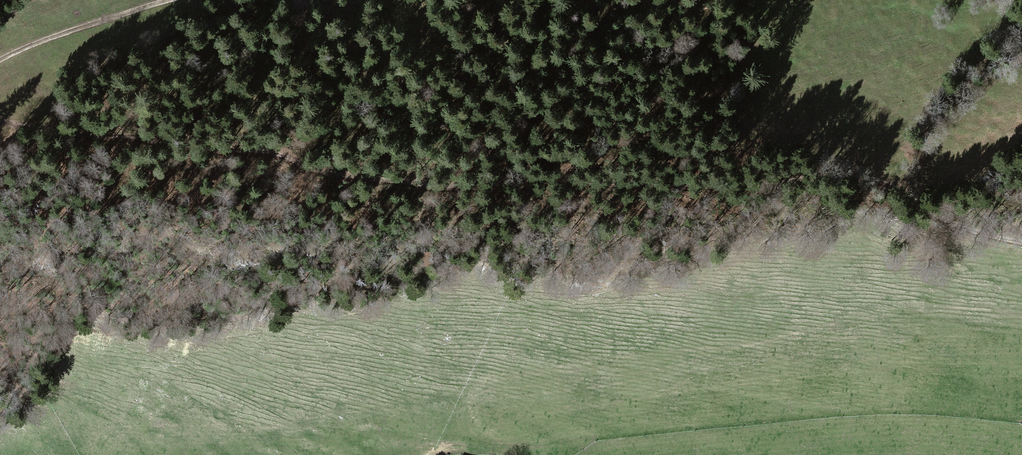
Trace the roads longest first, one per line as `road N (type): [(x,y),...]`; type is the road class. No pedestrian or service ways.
road 1 (track): [(0,121),(262,149),(386,181),(852,182),(1021,243)]
road 2 (track): [(1021,58),(941,140),(927,210)]
road 3 (track): [(169,0),(0,59)]

